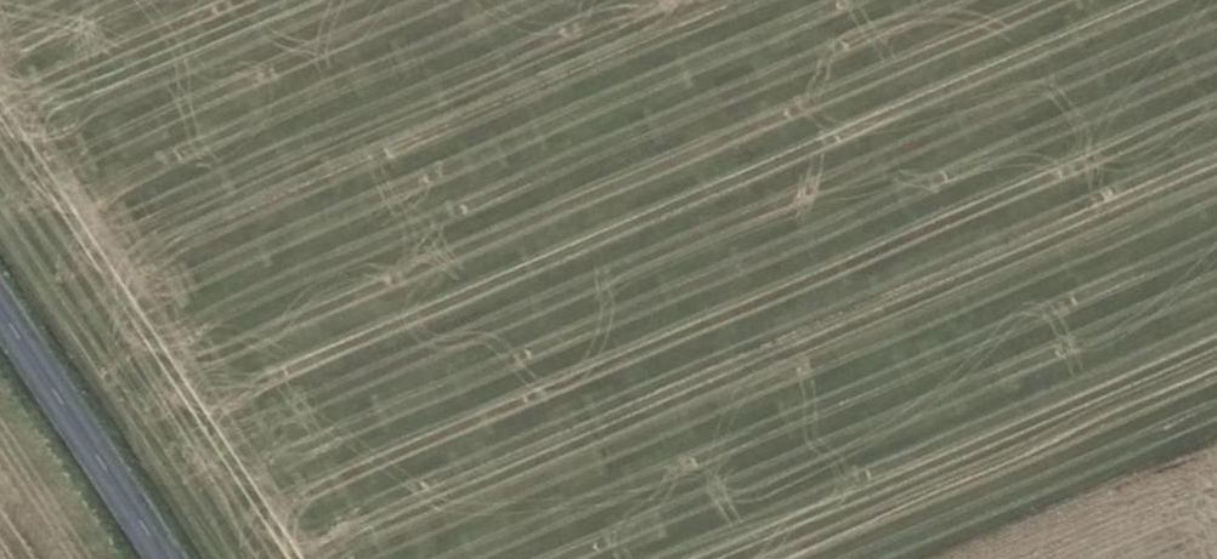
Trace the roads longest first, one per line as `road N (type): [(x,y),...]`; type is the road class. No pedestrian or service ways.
road 1 (secondary): [(162,558),(0,314)]

